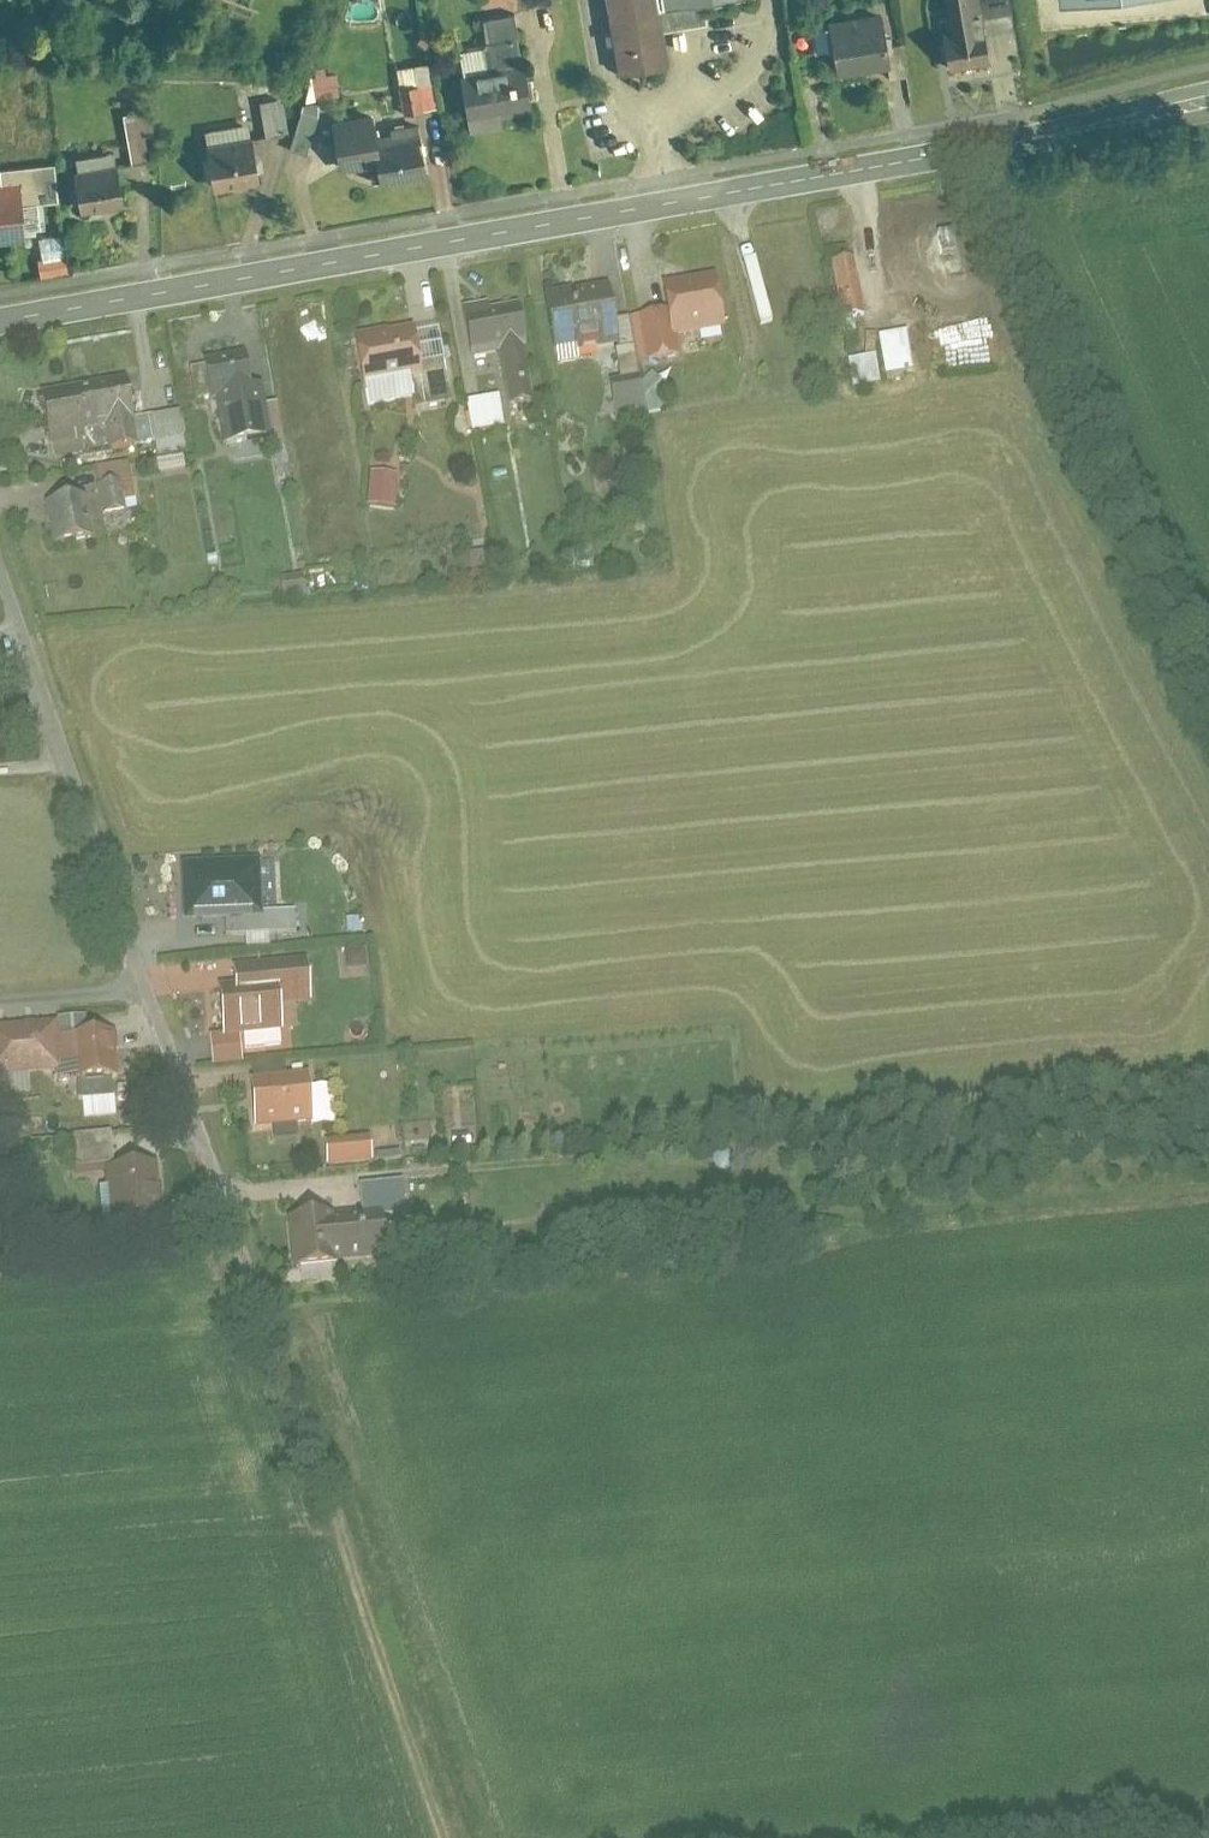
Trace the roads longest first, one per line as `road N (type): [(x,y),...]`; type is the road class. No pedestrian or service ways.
road 1 (tertiary): [(0,321),(1059,133)]
road 2 (track): [(256,1301),(440,1837)]
road 3 (residential): [(0,582),(148,986)]
road 4 (residential): [(148,986),(256,1301)]
road 5 (tertiary): [(1208,91),(1059,133)]
road 6 (tertiary): [(1059,133),(1208,111)]
road 7 (residential): [(148,986),(0,1001)]

